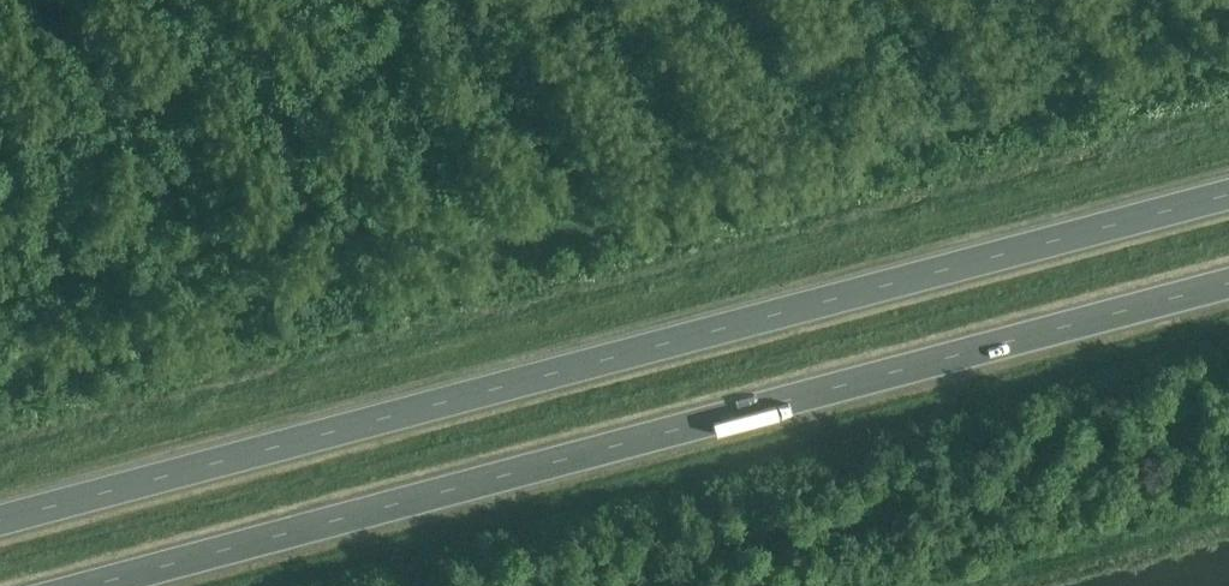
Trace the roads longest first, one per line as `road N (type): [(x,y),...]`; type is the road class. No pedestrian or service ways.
road 1 (trunk): [(1228,195),(0,522)]
road 2 (trunk): [(105,585),(1228,288)]

